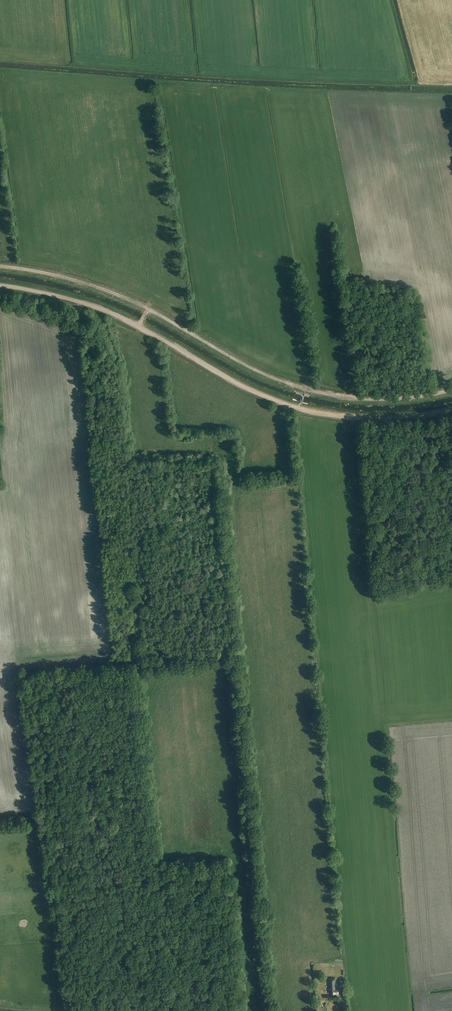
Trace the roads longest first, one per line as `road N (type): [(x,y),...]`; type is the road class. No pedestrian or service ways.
road 1 (track): [(0,285),(96,307),(302,409),(383,418),(451,410)]
road 2 (track): [(0,266),(123,297),(303,388),(364,399),(451,390)]

